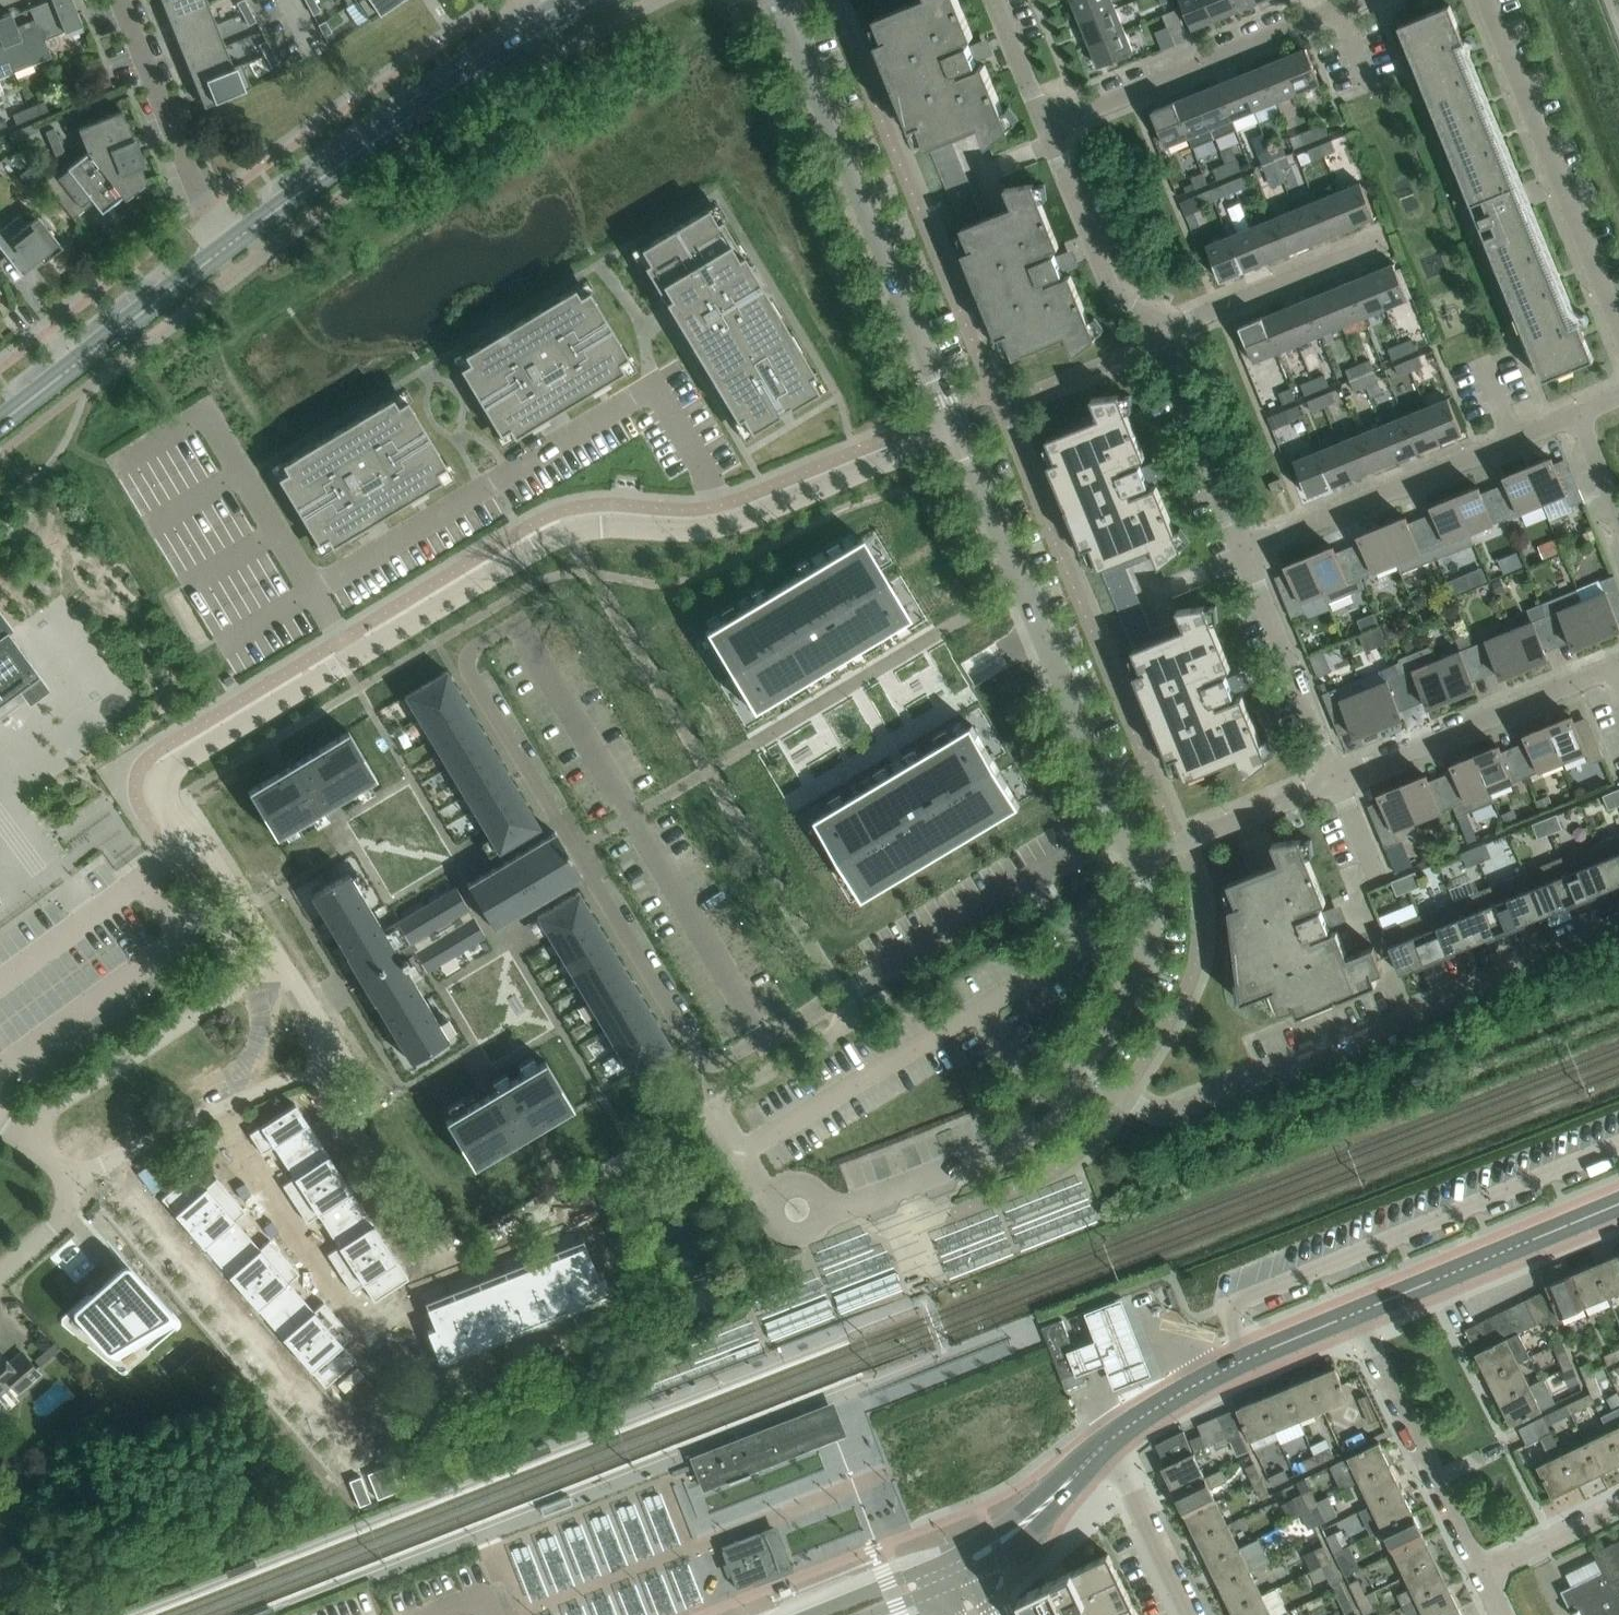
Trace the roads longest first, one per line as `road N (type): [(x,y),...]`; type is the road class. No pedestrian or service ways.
road 1 (residential): [(957,429),(722,526),(594,526),(551,539),(170,768),(160,788),(169,811)]
road 2 (residential): [(313,1069),(428,1245),(456,1256),(835,1032),(847,1014),(840,995)]
road 3 (residential): [(1080,1069),(1161,1111),(1618,929)]
road 4 (residential): [(1123,829),(957,429)]
road 5 (residential): [(957,429),(803,54)]
road 6 (residential): [(364,1465),(107,1161)]
road 7 (secondary): [(230,243),(560,22)]
road 8 (residential): [(1243,549),(1575,413)]
road 9 (residential): [(1618,330),(1484,0)]
road 10 (residential): [(1048,129),(1364,0)]
road 11 (residential): [(840,995),(1123,829)]
road 12 (residential): [(1332,780),(1618,664)]
road 13 (residential): [(1080,1069),(1024,1134),(826,1210)]
road 14 (secondary): [(0,423),(230,243)]
road 15 (residential): [(1354,1313),(1480,1574)]
road 16 (tertiary): [(1354,1313),(1618,1203)]
road 17 (residential): [(252,977),(15,1134)]
road 18 (tertiary): [(1110,1439),(1228,1367),(1354,1313)]
road 19 (residential): [(230,243),(204,209),(119,0)]
road 20 (residential): [(1156,332),(1386,239)]
road 21 (residential): [(1332,780),(1243,549)]
road 22 (residential): [(1156,332),(1112,291),(1048,129)]
road 23 (residential): [(1243,549),(1156,332)]
road 24 (residential): [(1080,1069),(1147,950),(1149,901),(1135,859)]
road 25 (residential): [(107,1161),(313,1069)]
road 26 (residential): [(1135,859),(1332,780)]
road 27 (residential): [(290,975),(195,828),(169,811)]
road 28 (residential): [(1110,1439),(1193,1614)]
road 29 (residential): [(169,811),(173,856),(252,977)]
road 30 (residential): [(691,1046),(707,1061),(726,1061),(840,995)]
road 31 (residential): [(1618,1506),(1480,1574)]
road 32 (tertiary): [(973,1572),(1030,1534),(1073,1475)]
road 33 (residential): [(1048,129),(995,0)]
road 34 (tertiary): [(1073,1475),(963,1550)]
road 35 (tertiary): [(931,1566),(810,1614)]
road 36 (residential): [(0,1275),(54,1228),(64,1213),(67,1179)]

